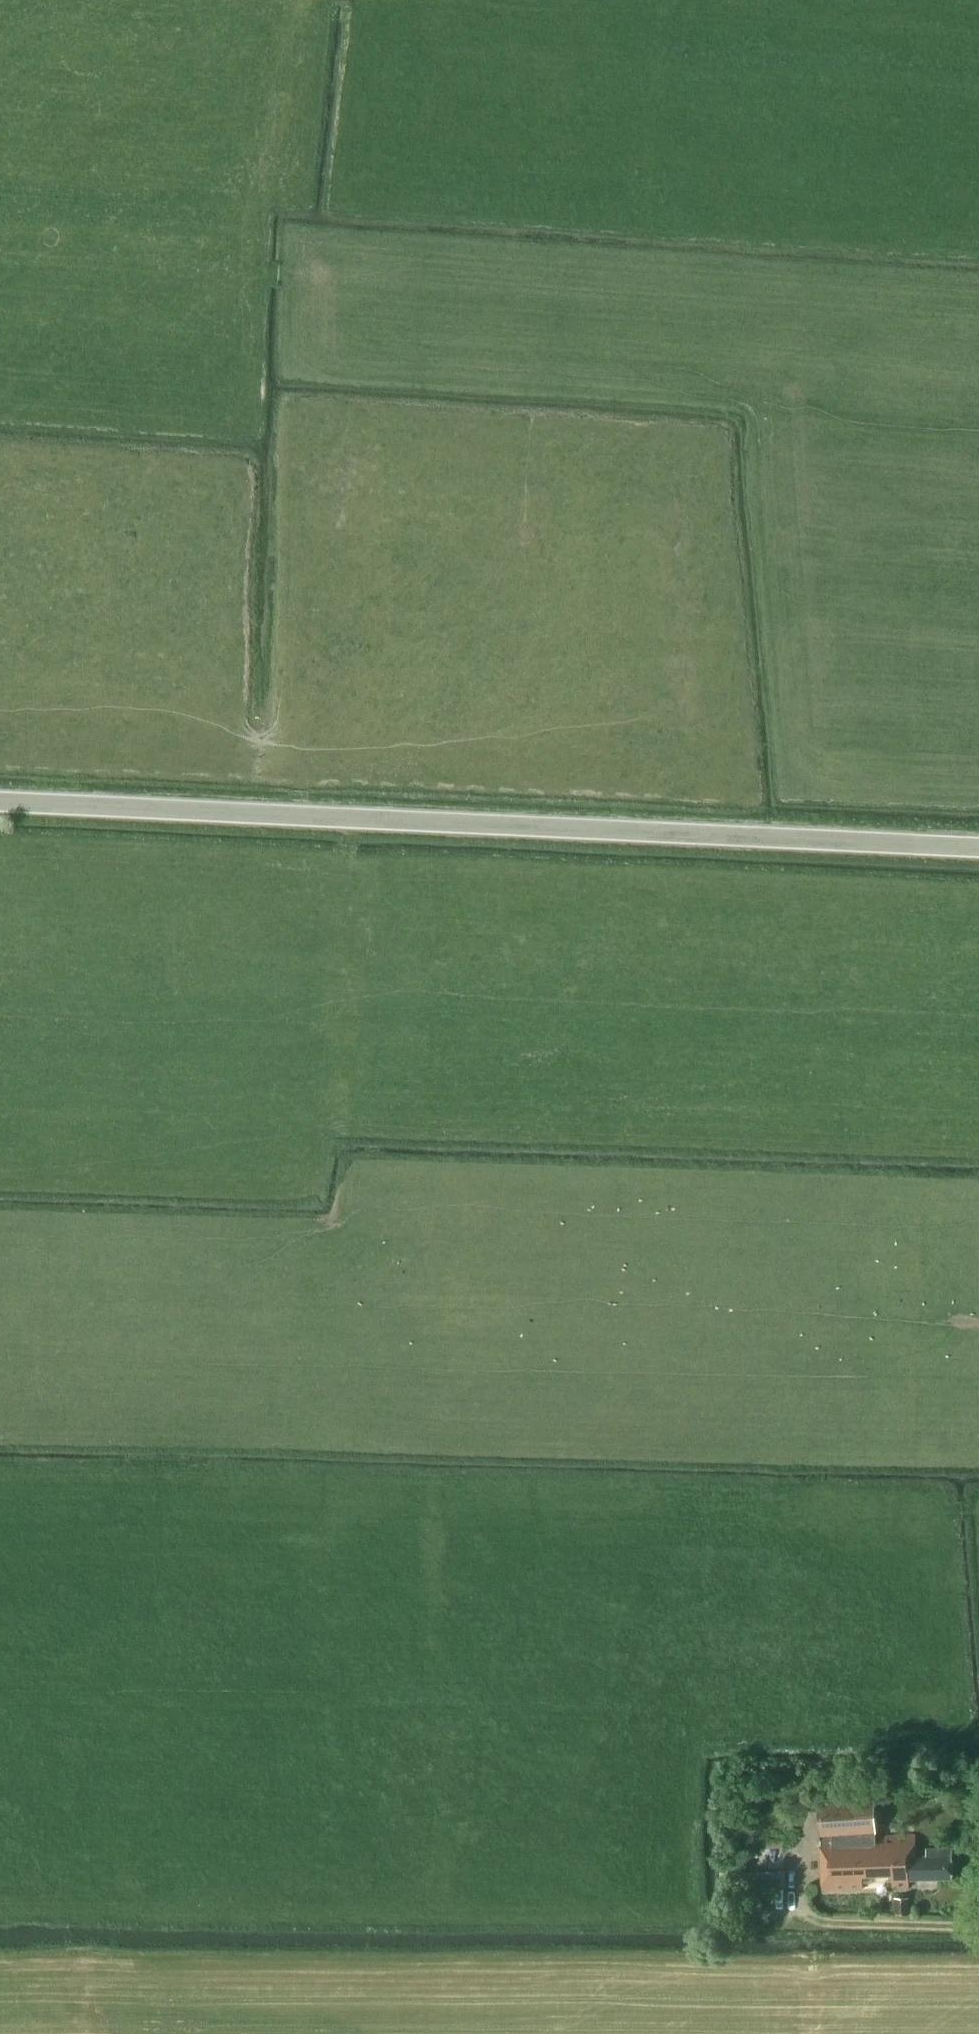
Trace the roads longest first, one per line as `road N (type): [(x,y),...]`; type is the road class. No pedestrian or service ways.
road 1 (tertiary): [(978,849),(0,805)]
road 2 (track): [(978,1926),(827,1921),(808,1911)]

